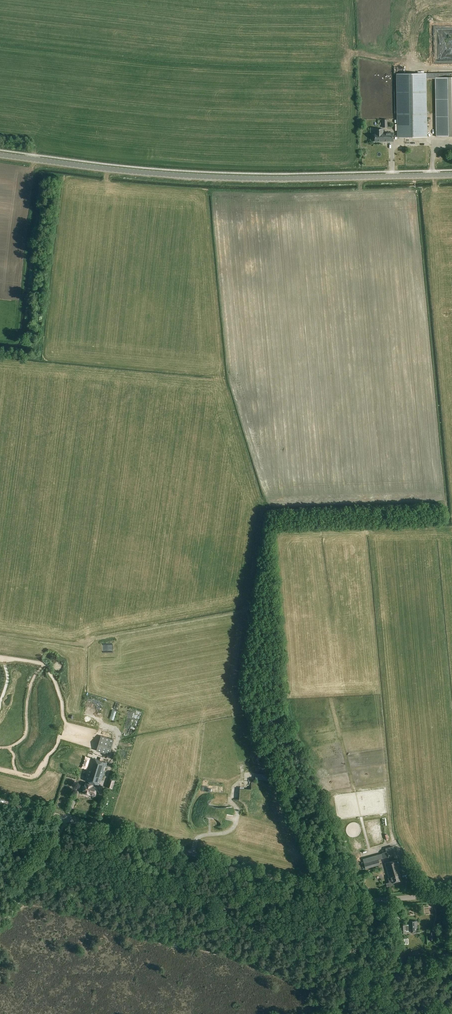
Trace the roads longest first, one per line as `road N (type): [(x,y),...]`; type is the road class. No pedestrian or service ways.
road 1 (tertiary): [(451,895),(354,898),(0,800)]
road 2 (tertiary): [(0,154),(191,176),(451,176)]
road 3 (track): [(68,819),(0,923)]

